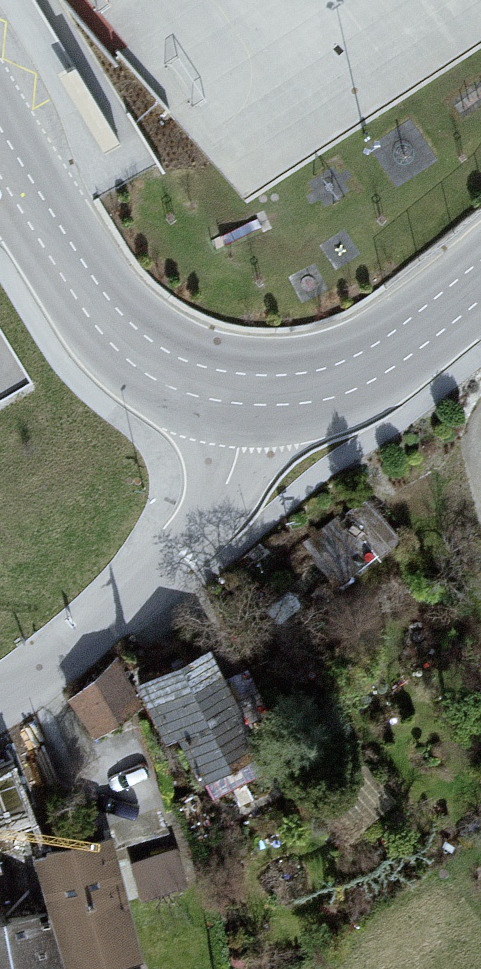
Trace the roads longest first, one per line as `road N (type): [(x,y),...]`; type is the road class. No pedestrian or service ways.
road 1 (residential): [(236,392),(228,457),(191,551),(0,712)]
road 2 (secondary): [(236,392),(183,377),(140,354),(109,321),(0,155)]
road 3 (secondary): [(480,281),(357,371),(306,388),(236,392)]

